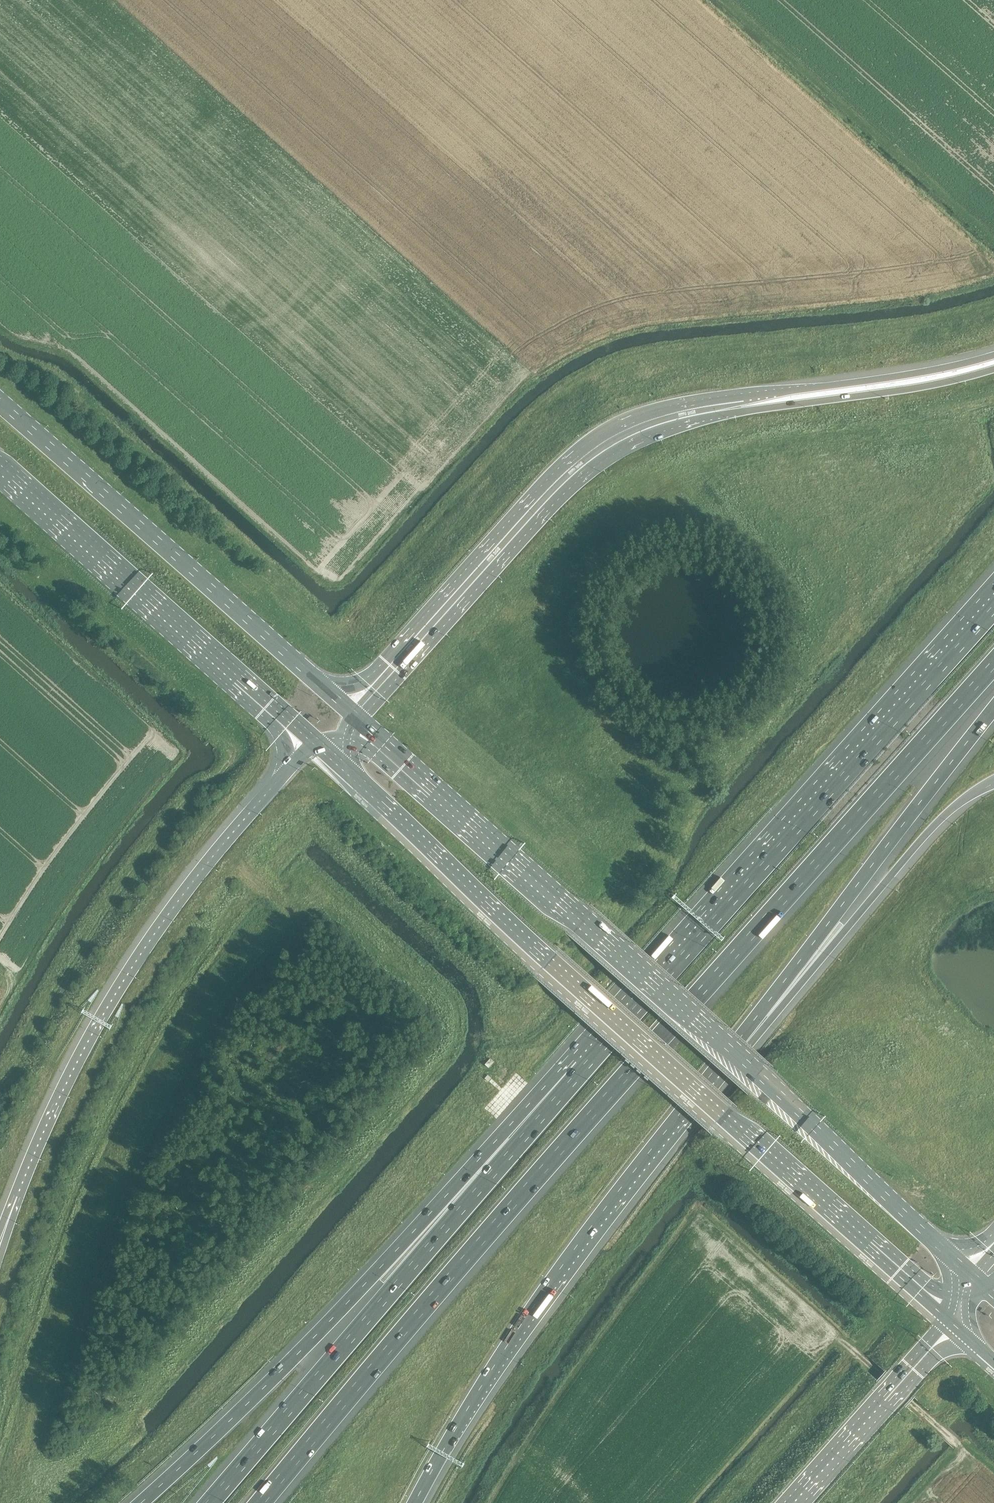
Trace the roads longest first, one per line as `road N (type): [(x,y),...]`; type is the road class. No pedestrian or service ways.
road 1 (motorway): [(264,1502),(620,1082),(993,663)]
road 2 (primary): [(315,741),(952,1324)]
road 3 (primary): [(968,1276),(759,1073),(353,713)]
road 4 (motorway): [(993,362),(667,418),(618,438),(536,506),(353,713)]
road 5 (motorway): [(993,596),(575,1063)]
road 6 (motorway): [(575,1063),(299,1354),(142,1502)]
road 7 (motorway): [(575,1063),(211,1502)]
road 8 (motorway): [(415,1502),(533,1308),(733,1047)]
road 9 (motorway): [(315,741),(134,965),(82,1053),(17,1197)]
road 10 (primary): [(353,713),(0,400)]
road 11 (motorway): [(733,1047),(993,709)]
road 12 (primary): [(0,464),(315,741)]
road 13 (motorway): [(733,1047),(946,813),(993,782)]
road 14 (motorway): [(791,1502),(952,1324)]
road 15 (track): [(959,1444),(838,1337)]

